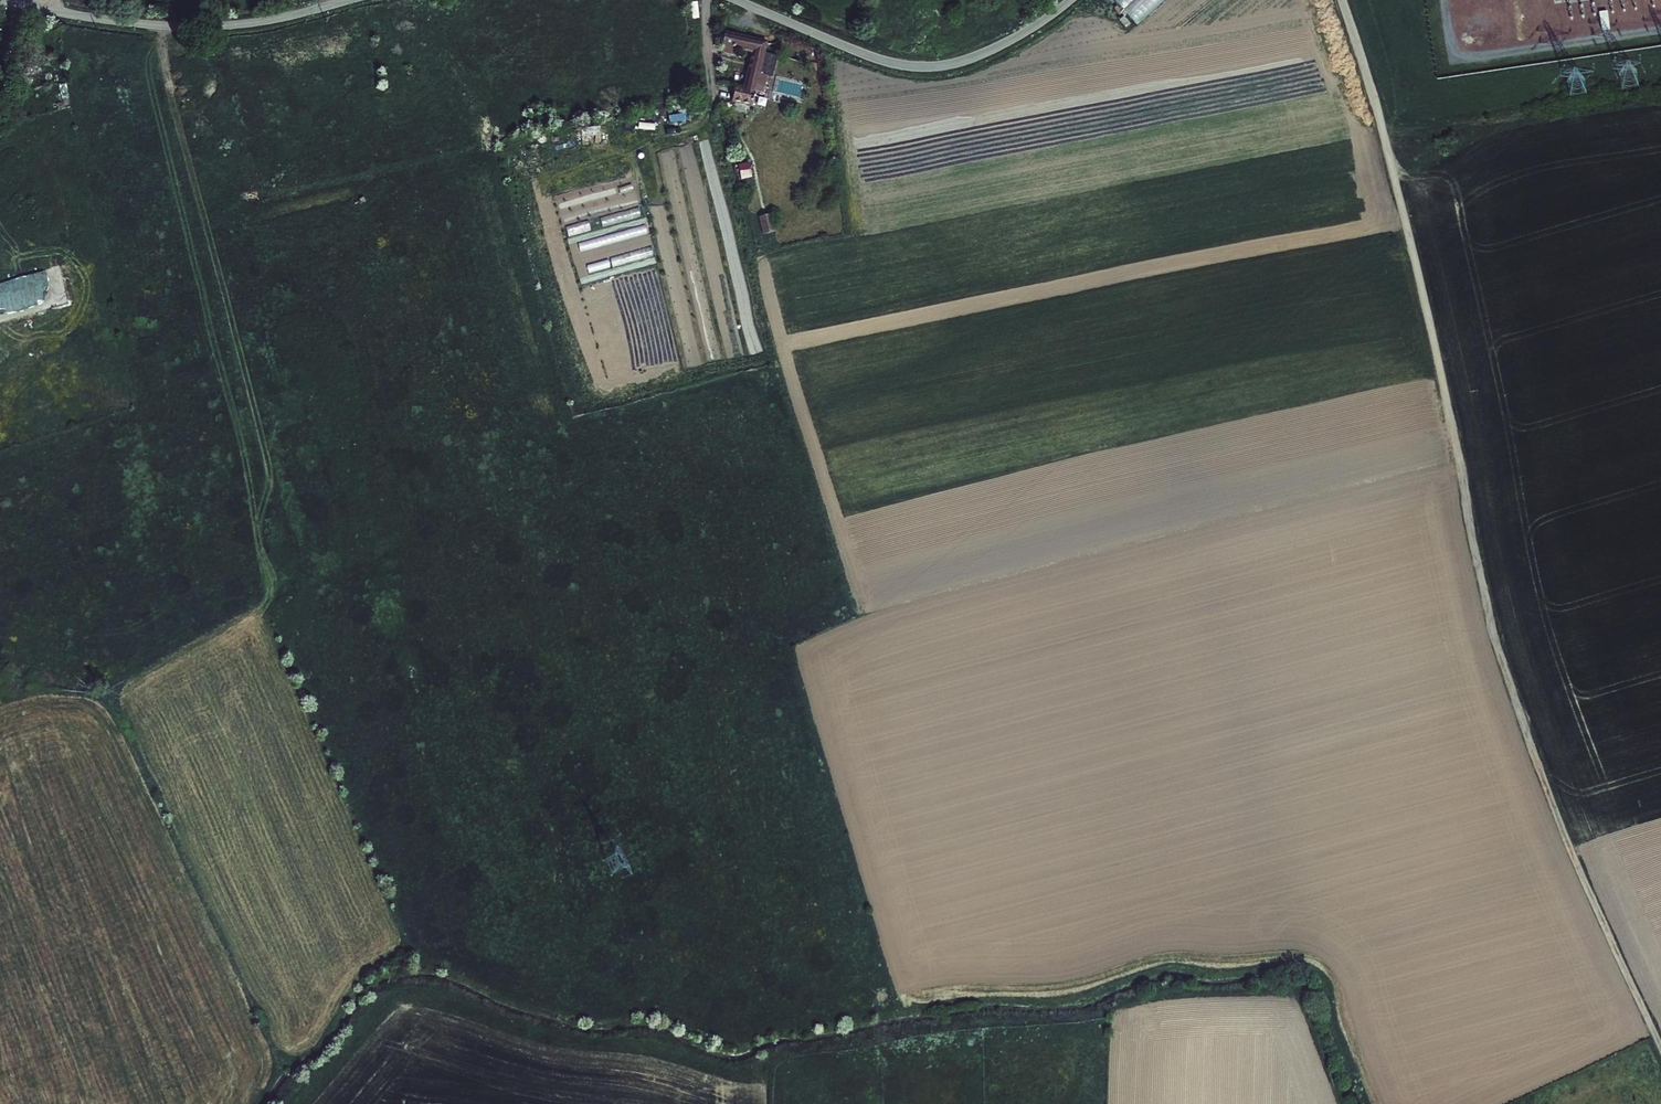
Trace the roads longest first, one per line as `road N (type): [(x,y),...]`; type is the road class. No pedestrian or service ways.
road 1 (unclassified): [(1660,1051),(1561,827),(1500,658),(1422,295),(1341,0)]
road 2 (unclassified): [(738,0),(862,53),(921,67),(988,50),(1069,0)]
road 3 (unclassified): [(0,0),(200,25),(348,0)]

